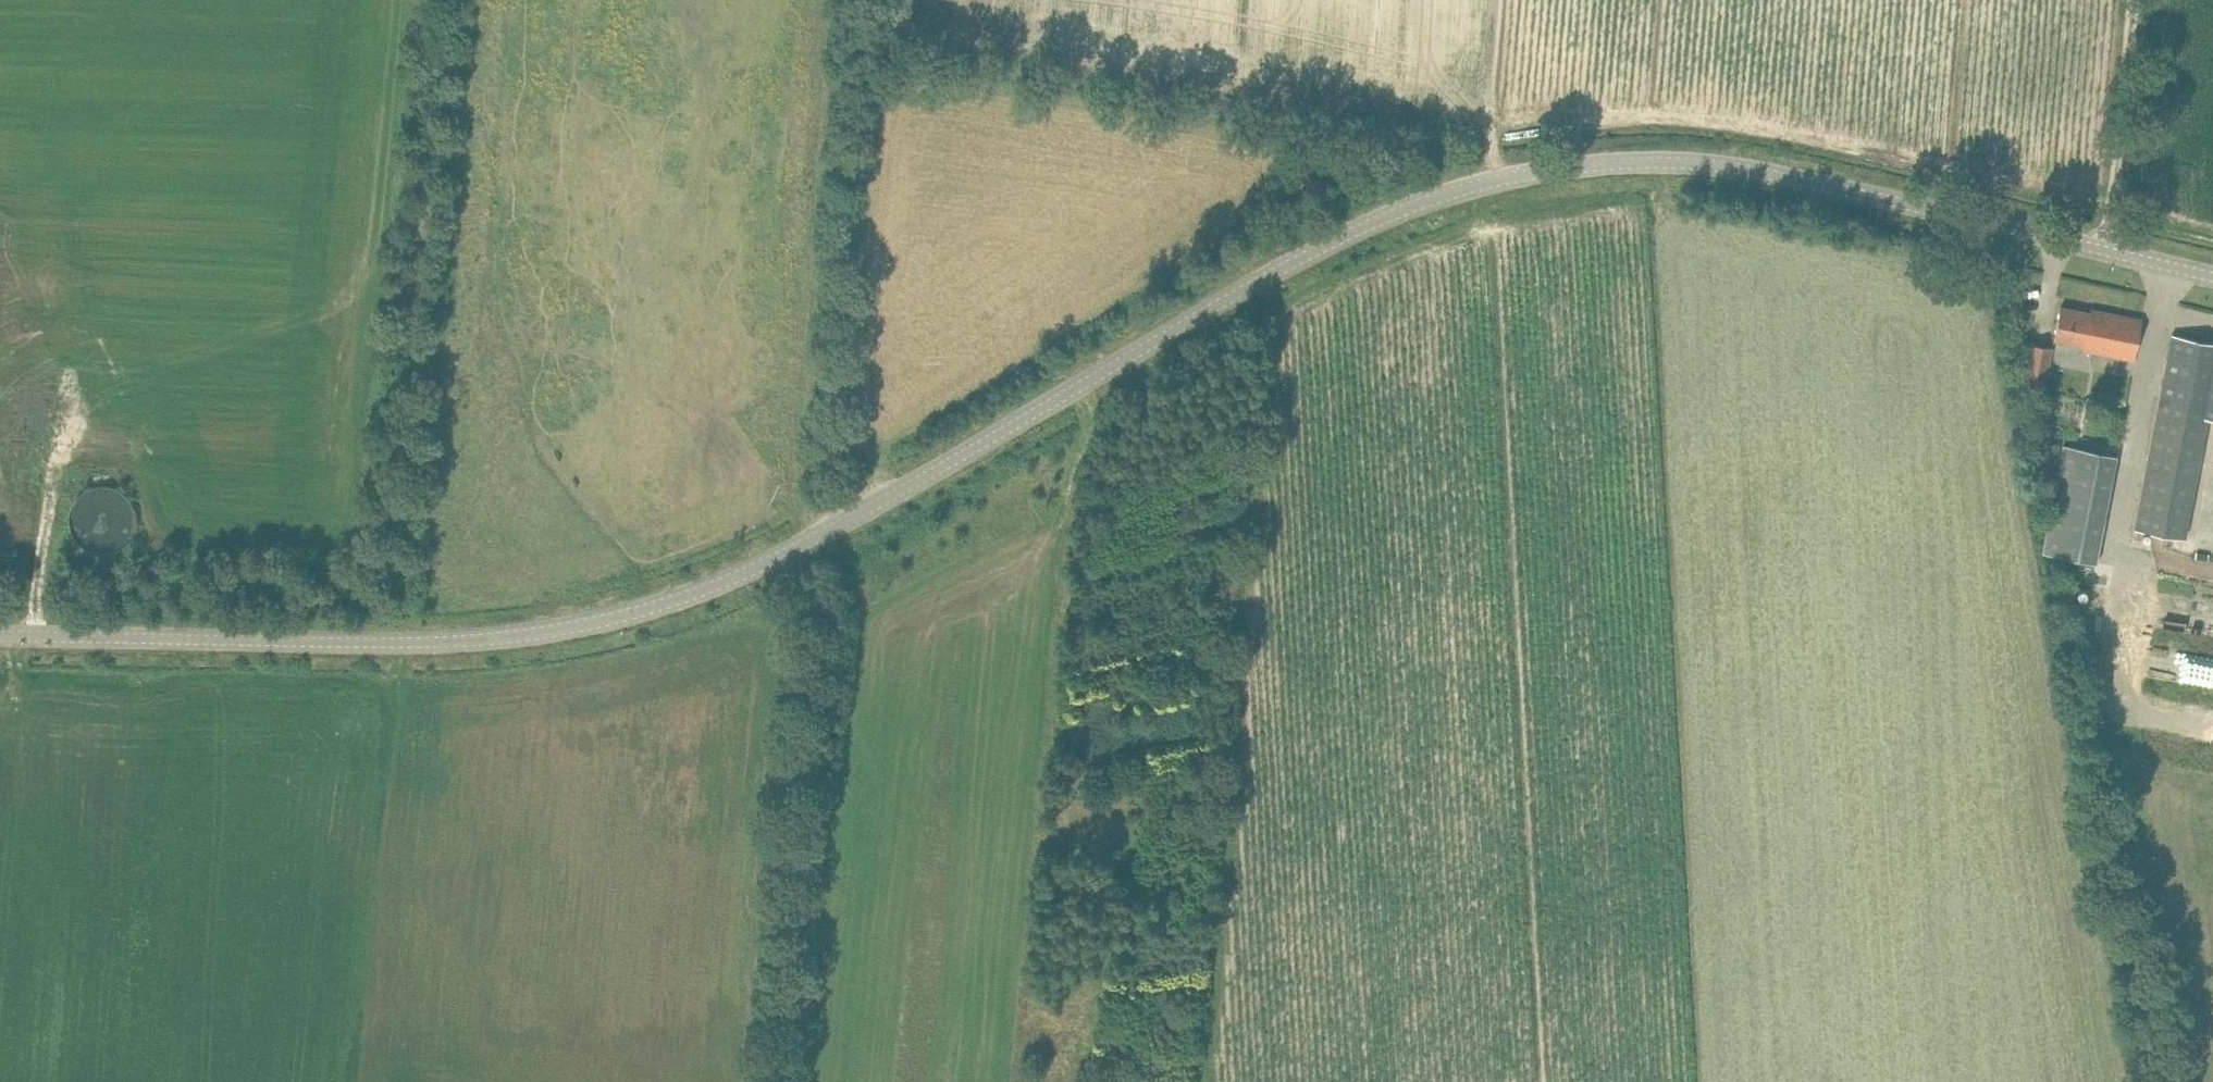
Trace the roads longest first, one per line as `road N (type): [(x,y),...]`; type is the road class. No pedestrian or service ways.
road 1 (tertiary): [(0,635),(440,642),(602,620),(695,593),(873,506),(1360,228),(1470,186),(1545,171),(1679,162),(1760,171),(2212,275)]
road 2 (track): [(782,555),(793,590),(752,1081)]
road 3 (track): [(2109,250),(2130,0)]

